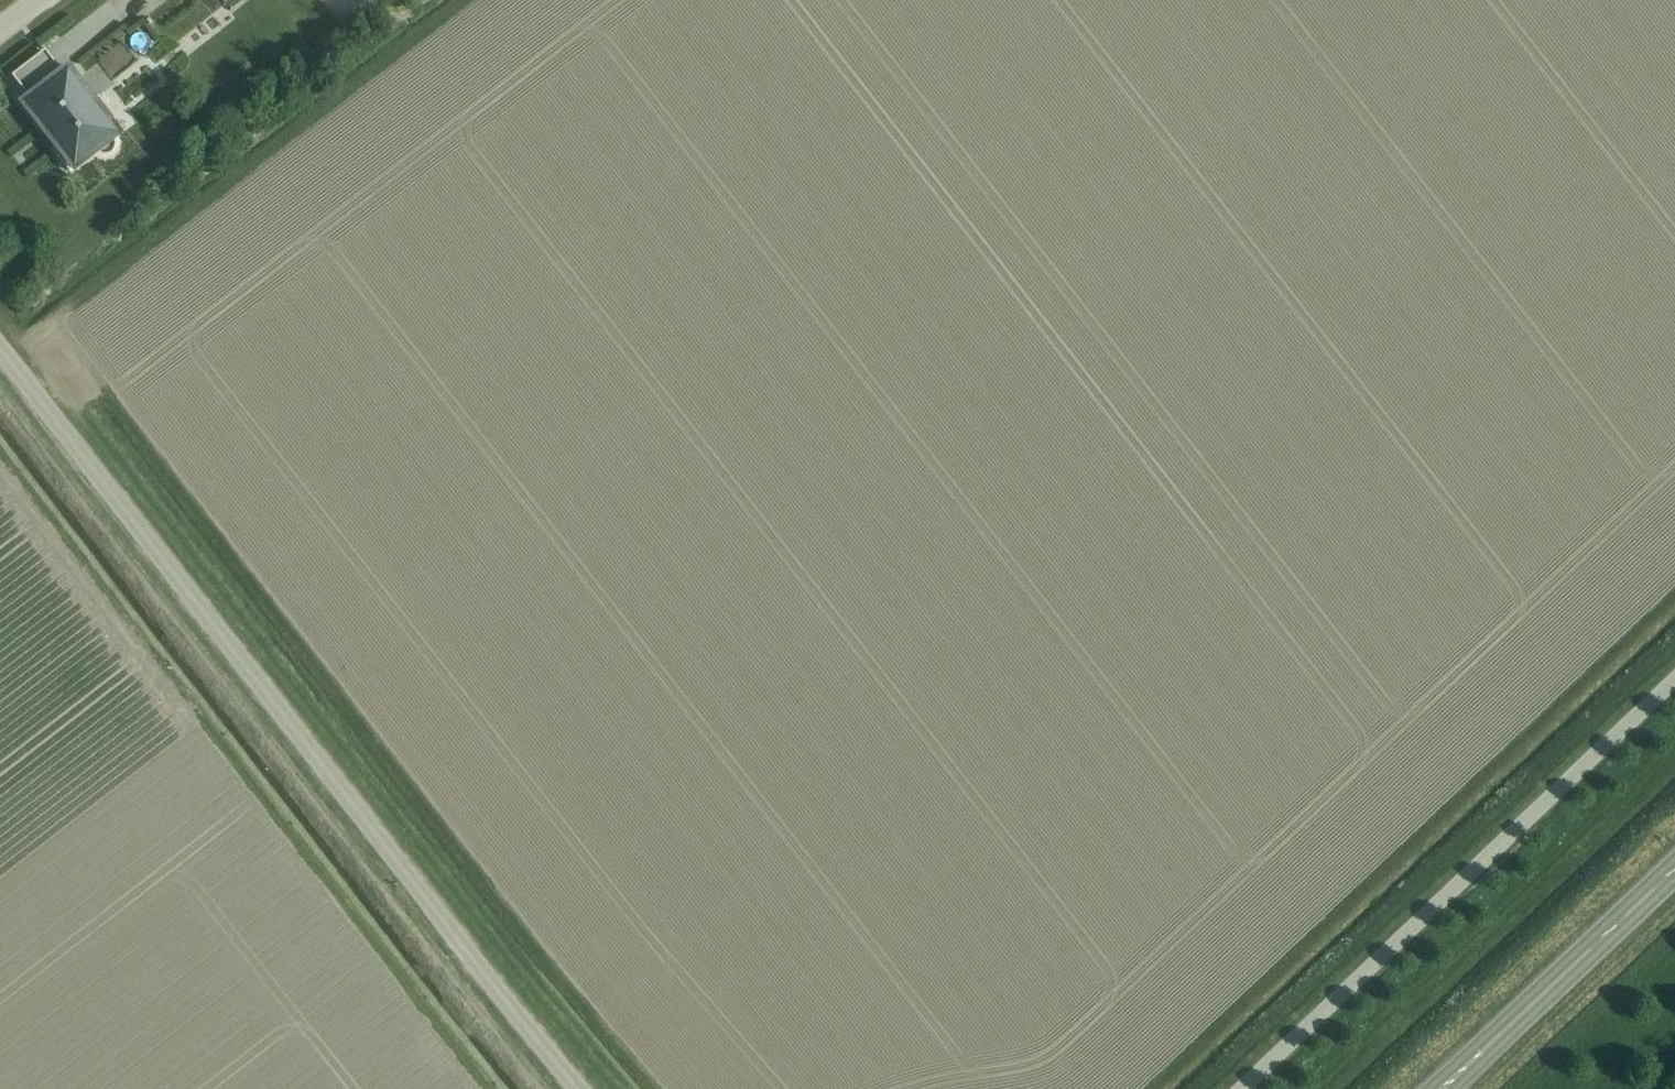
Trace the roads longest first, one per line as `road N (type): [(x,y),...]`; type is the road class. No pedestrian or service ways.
road 1 (unclassified): [(574,1088),(0,357)]
road 2 (unclassified): [(1240,1088),(1674,678)]
road 3 (trunk): [(1428,1088),(1674,855)]

